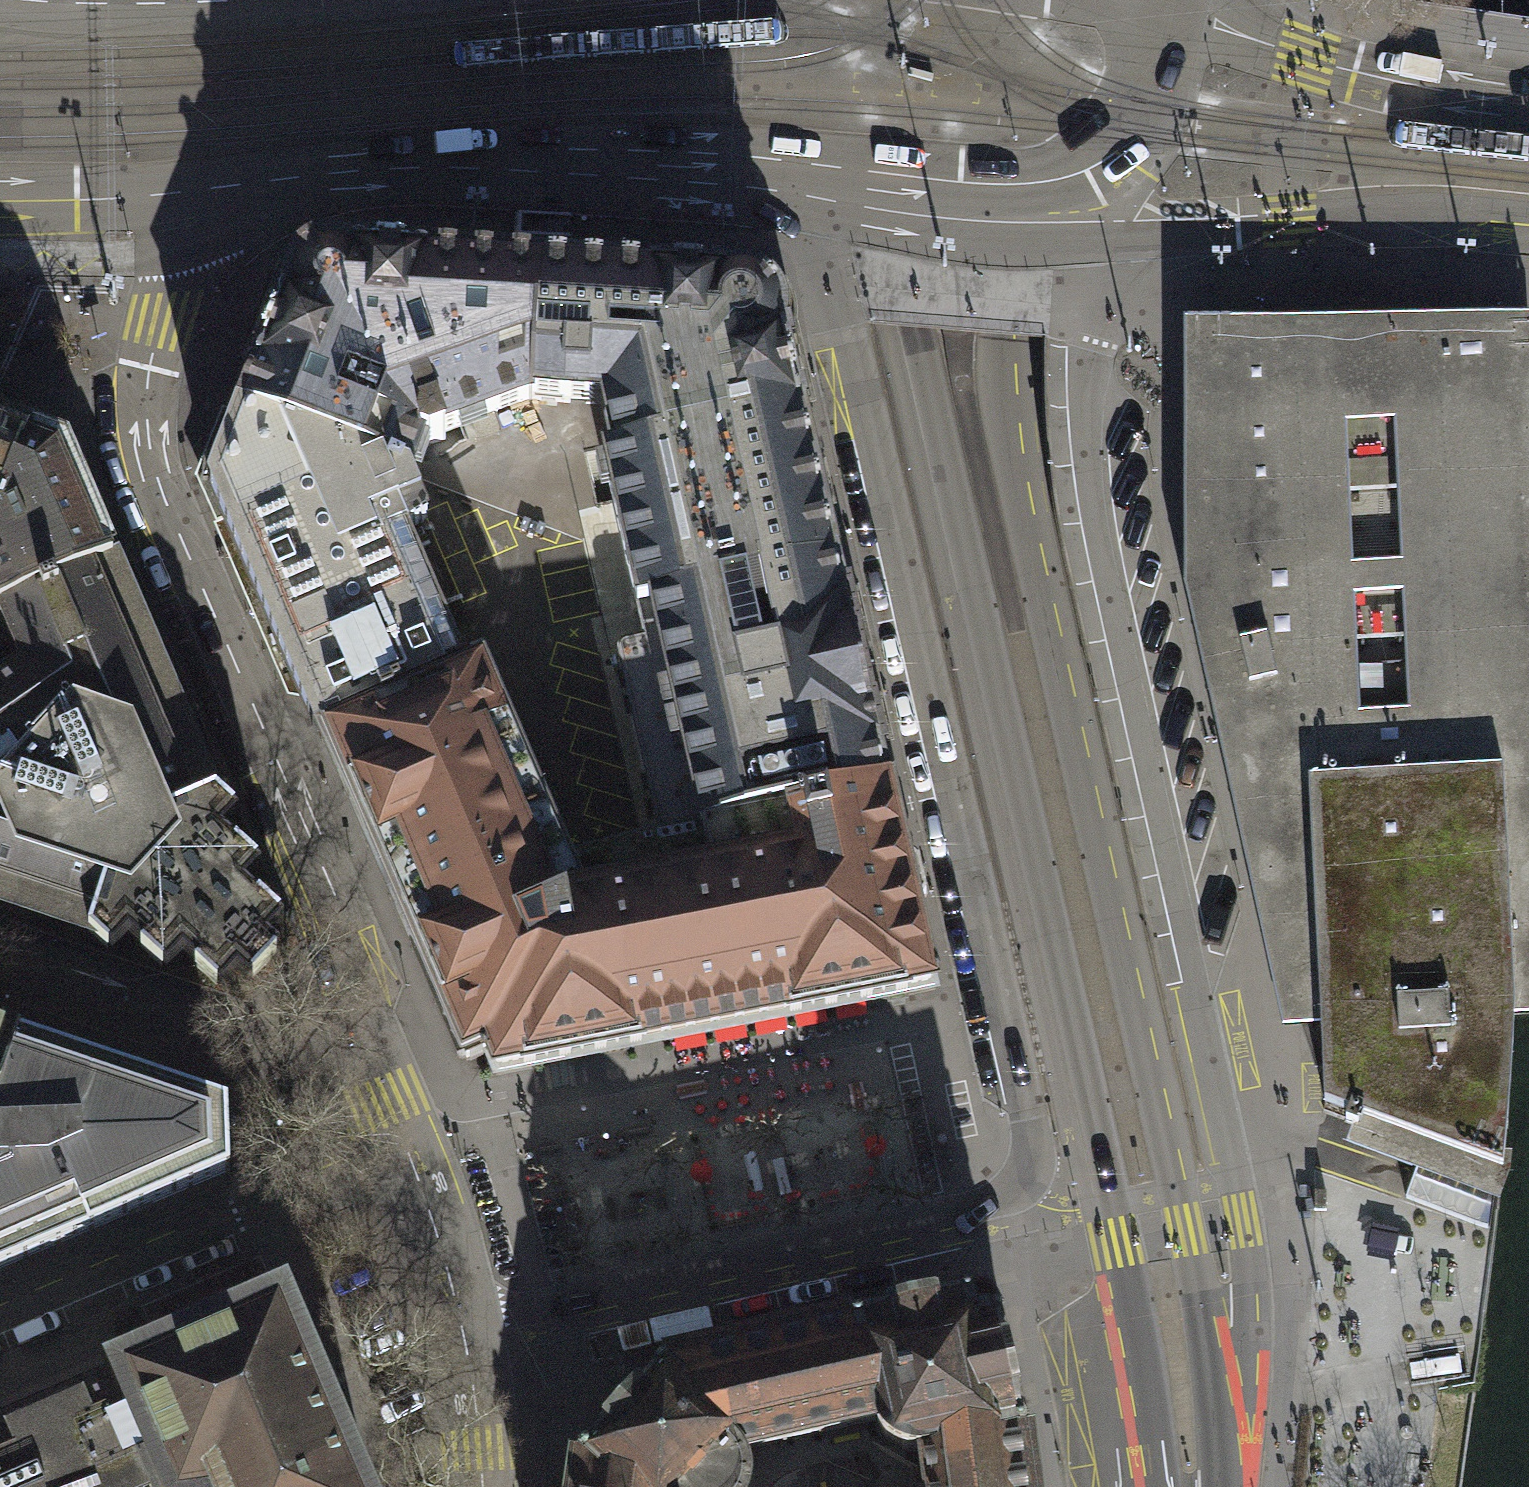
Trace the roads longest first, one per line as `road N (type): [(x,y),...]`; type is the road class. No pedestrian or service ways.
road 1 (residential): [(823,189),(823,270),(1030,1170),(1020,1198),(462,1330)]
road 2 (tertiary): [(852,0),(855,59),(1166,1486)]
road 3 (tertiary): [(1217,1401),(1019,442),(1012,336),(1018,264),(1062,0)]
road 4 (residential): [(1217,1401),(1242,1325),(1242,1223),(1105,606),(1084,465),(1087,346),(1109,219)]
road 5 (residential): [(367,1056),(342,932),(154,484),(143,378),(206,192)]
road 6 (tertiary): [(206,192),(505,162),(823,189)]
road 7 (residential): [(0,1321),(400,1150)]
road 8 (tertiary): [(1109,219),(1279,223),(1462,214),(1528,222)]
road 9 (residential): [(0,957),(311,1059),(367,1056)]
road 10 (tertiary): [(1528,109),(1440,100),(1166,13)]
road 11 (tertiary): [(823,189),(1109,219)]
road 12 (tertiary): [(1109,219),(1133,164),(1166,13)]
road 13 (tertiary): [(0,200),(206,192)]
road 14 (residential): [(462,1330),(400,1150)]
road 15 (residential): [(462,1330),(481,1486)]
road 16 (tertiary): [(187,7),(32,0)]
road 17 (tertiary): [(314,0),(187,7)]

